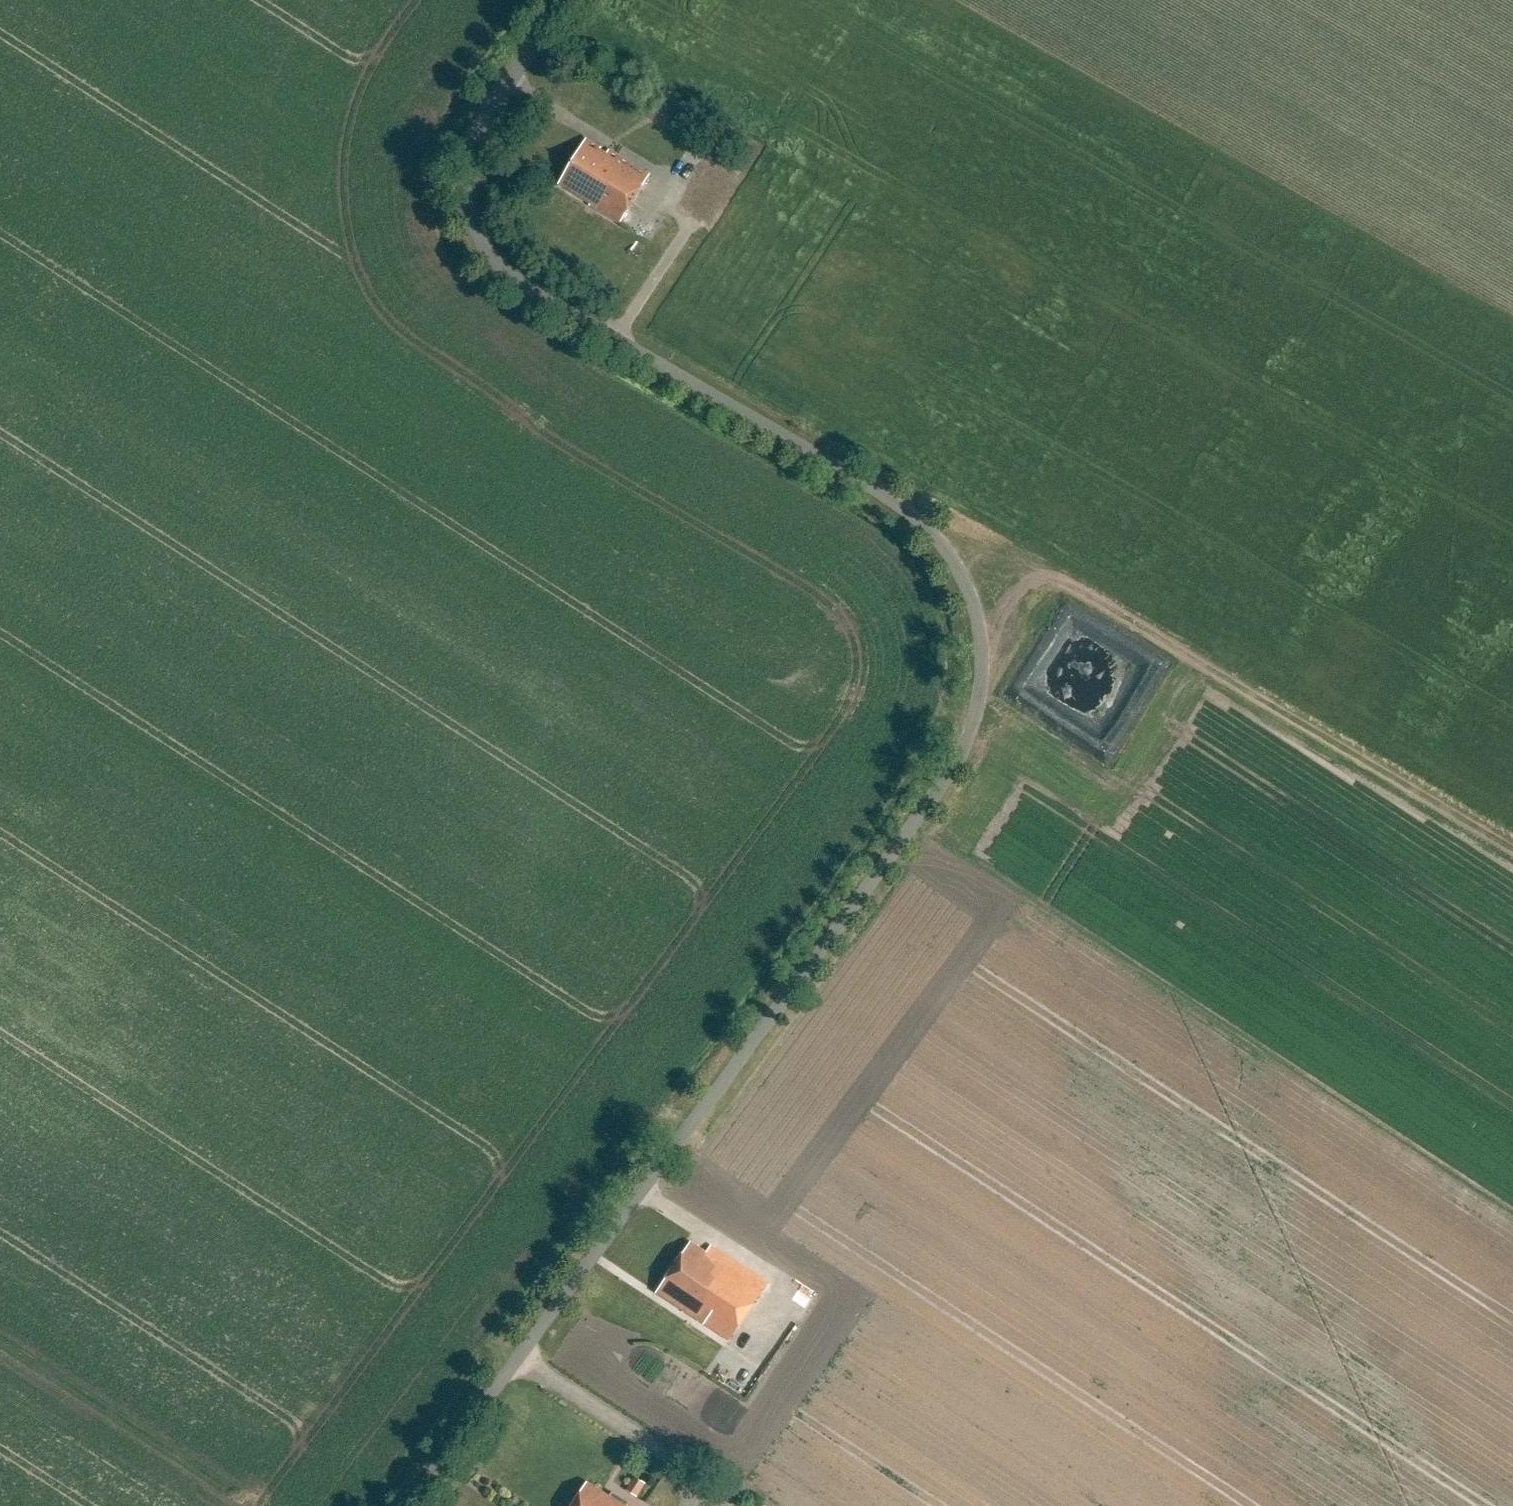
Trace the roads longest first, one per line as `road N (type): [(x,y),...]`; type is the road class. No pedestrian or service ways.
road 1 (unclassified): [(408,1505),(956,768),(982,717),(988,670),(985,609),(961,552),(931,517),(493,251),(468,181),(472,132),(497,78),(555,0)]

